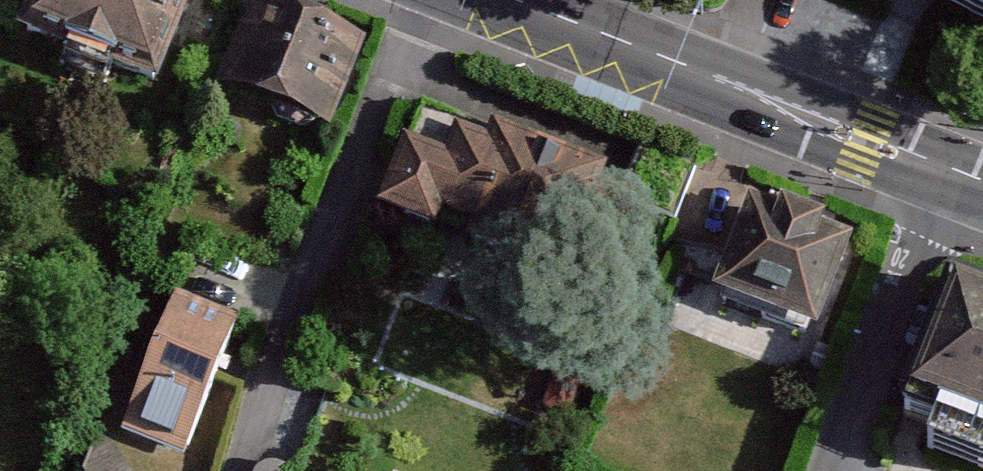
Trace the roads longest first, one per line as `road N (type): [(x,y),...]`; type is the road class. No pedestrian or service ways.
road 1 (tertiary): [(493,0),(939,179)]
road 2 (residential): [(839,470),(939,179)]

